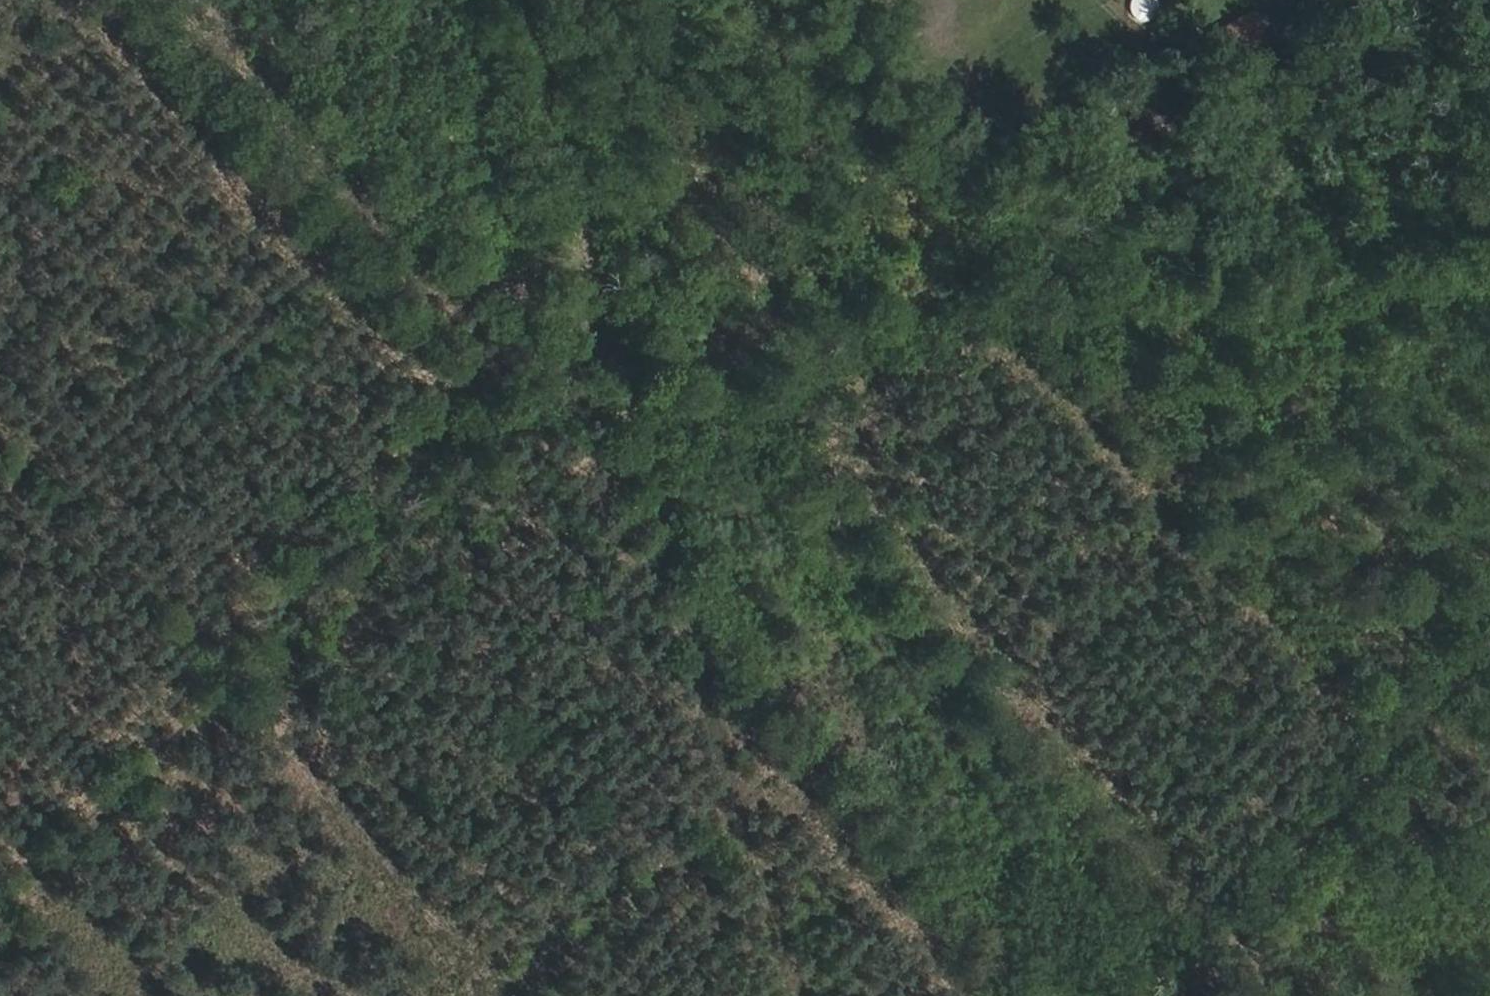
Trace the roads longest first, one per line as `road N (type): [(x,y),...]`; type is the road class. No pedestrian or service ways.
road 1 (track): [(1179,995),(1489,645)]
road 2 (track): [(1231,938),(1370,975),(1489,974)]

